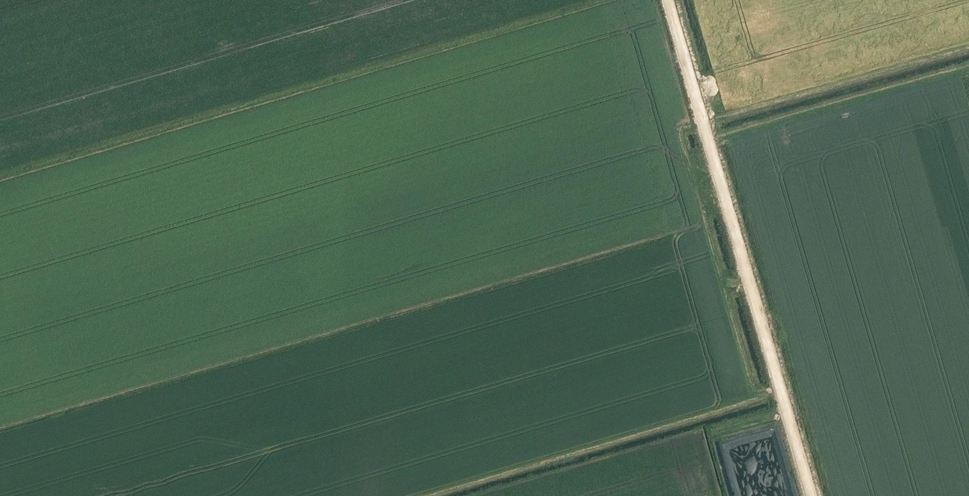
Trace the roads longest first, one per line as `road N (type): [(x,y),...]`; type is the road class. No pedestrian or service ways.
road 1 (unclassified): [(811,495),(668,0)]

